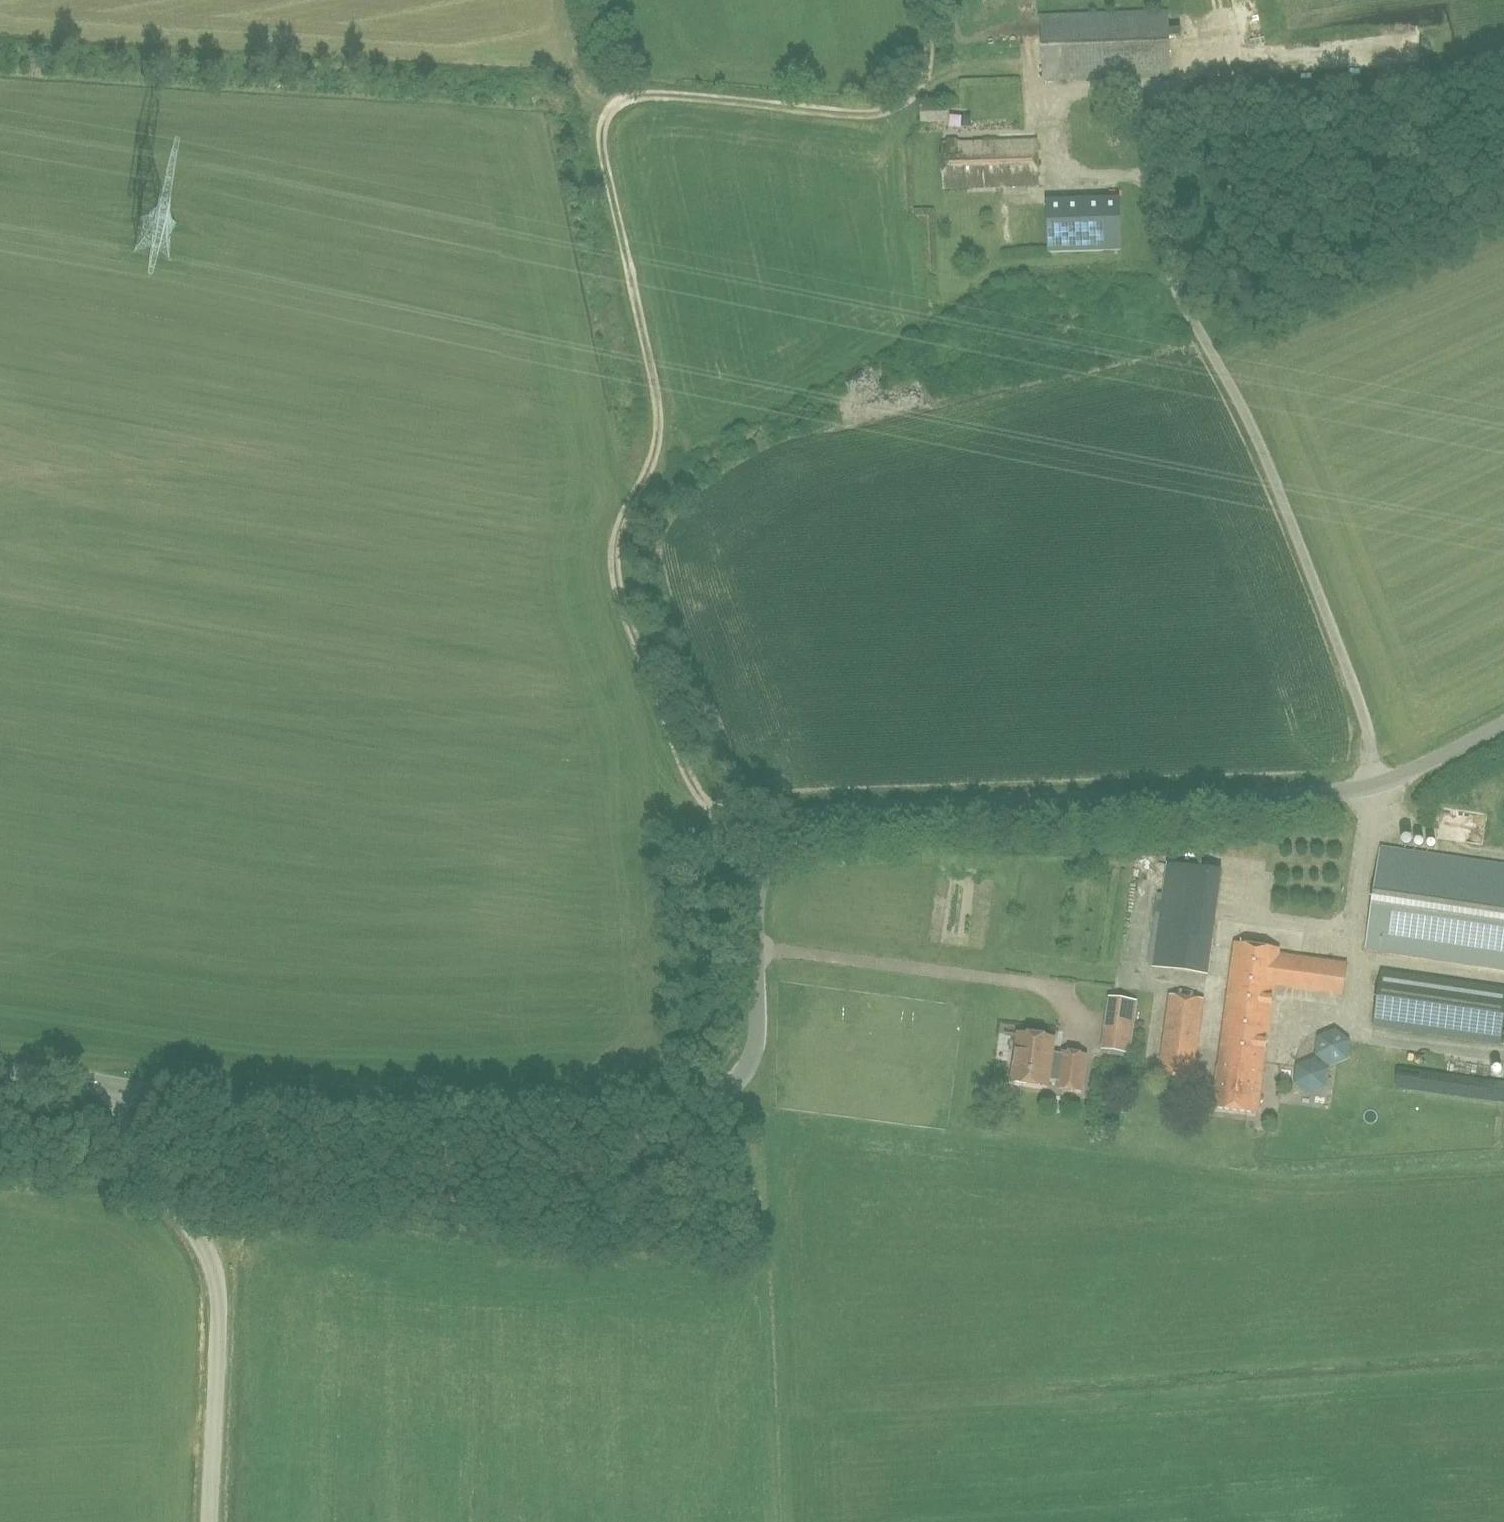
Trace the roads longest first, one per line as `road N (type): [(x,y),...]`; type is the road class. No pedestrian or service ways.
road 1 (unclassified): [(130,1089),(279,1106),(410,1110),(714,1099),(740,1080),(756,1043),(758,879),(769,852),(804,818),(834,808),(1336,791),(1379,783),(1503,724)]
road 2 (unclassified): [(208,1521),(215,1269),(202,1239),(148,1176),(132,1132),(130,1089)]
road 3 (unclassified): [(130,1089),(0,1071)]

